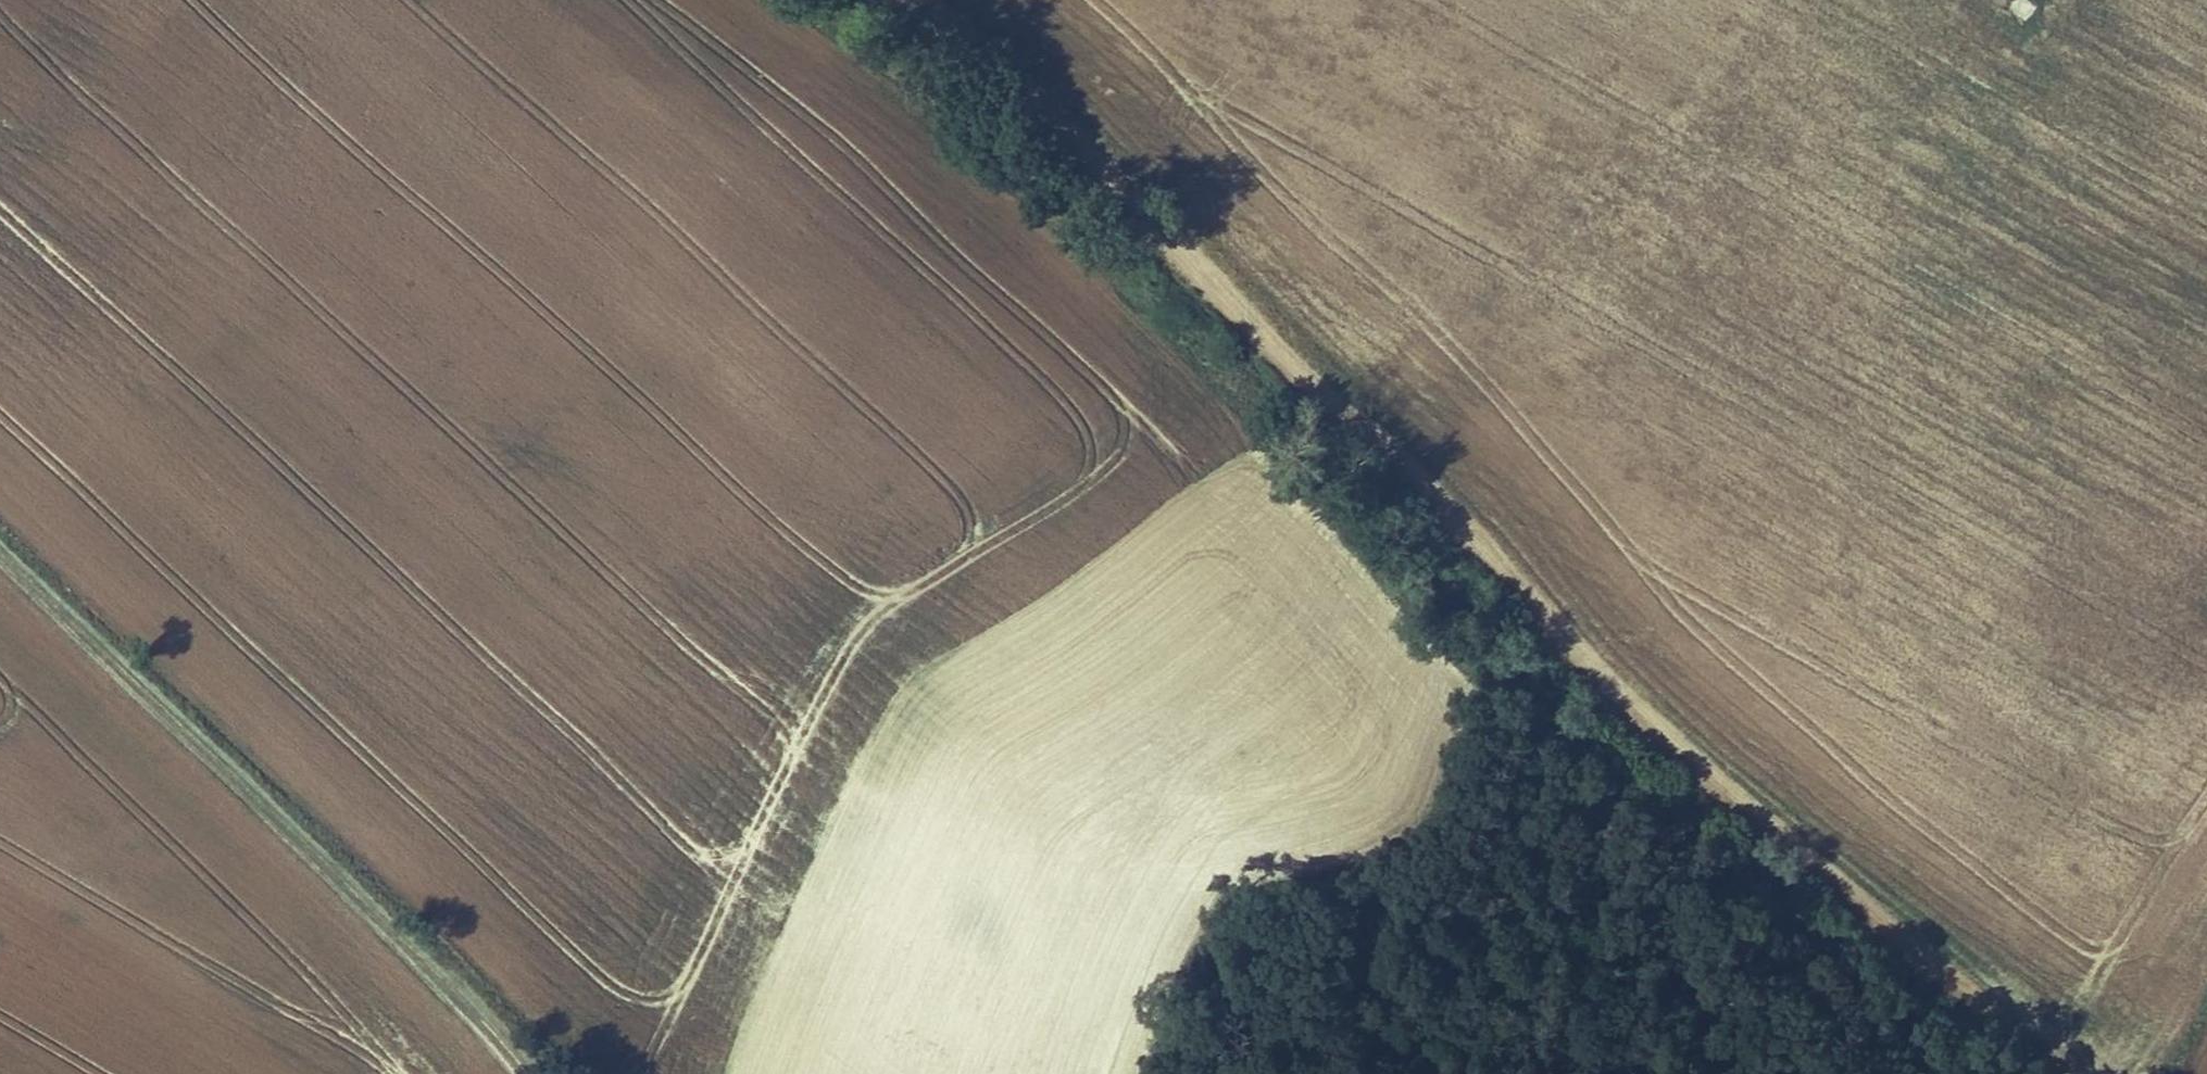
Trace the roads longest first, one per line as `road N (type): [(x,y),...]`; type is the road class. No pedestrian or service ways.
road 1 (track): [(0,553),(294,833),(529,1073)]

